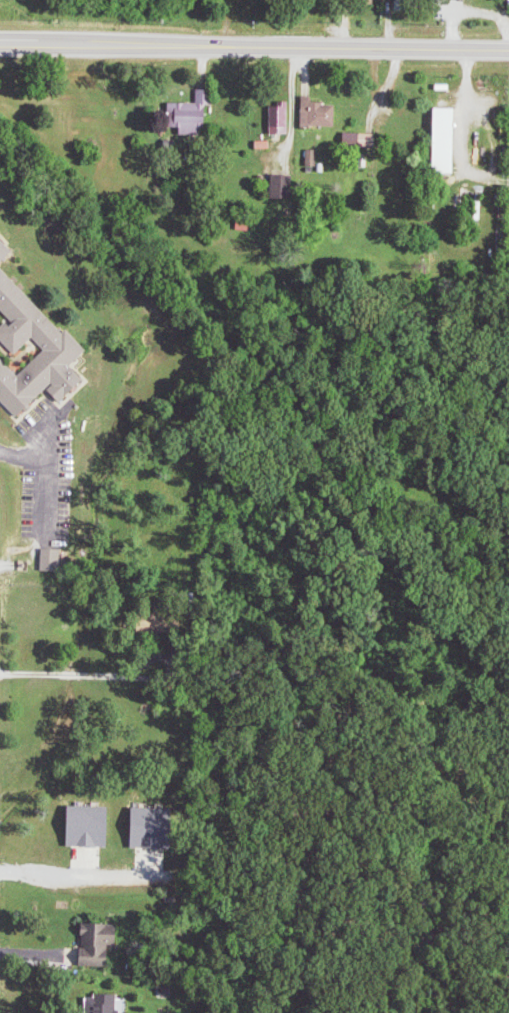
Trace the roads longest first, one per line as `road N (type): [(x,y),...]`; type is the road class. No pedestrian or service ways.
road 1 (secondary): [(508,50),(0,42)]

